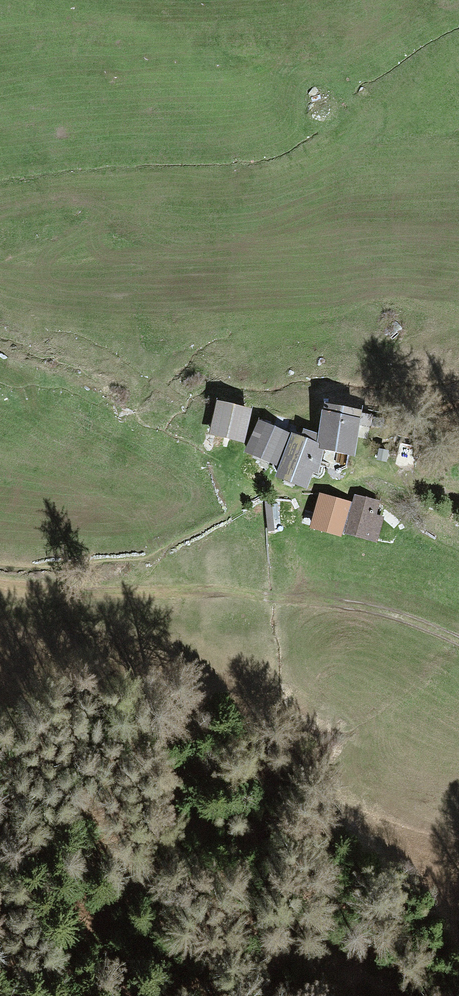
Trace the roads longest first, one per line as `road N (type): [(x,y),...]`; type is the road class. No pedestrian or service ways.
road 1 (track): [(458,644),(319,603),(96,596)]

